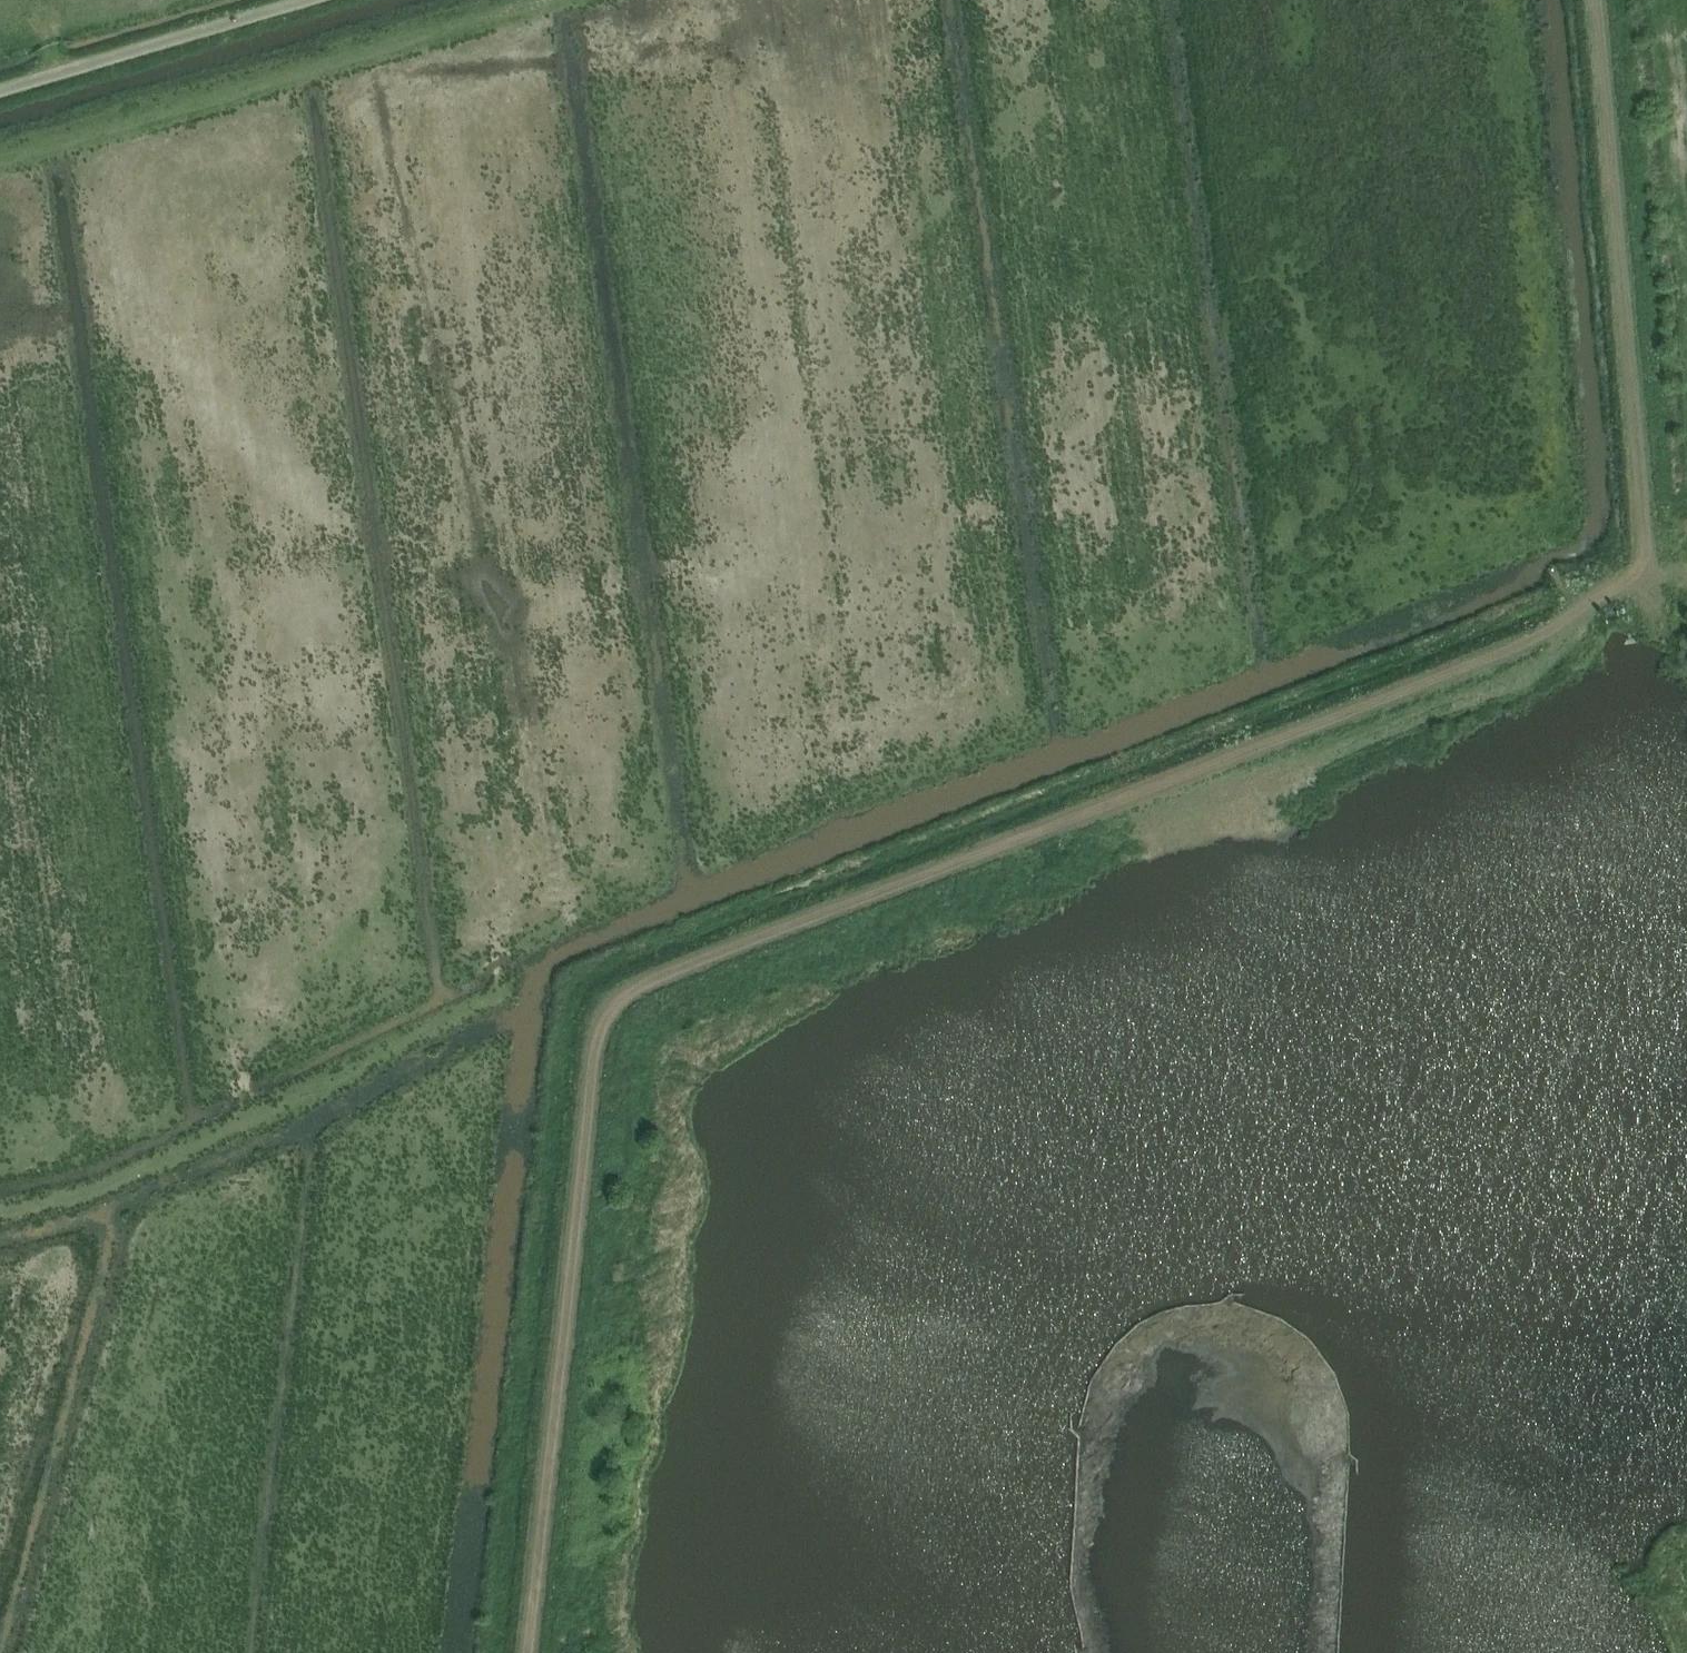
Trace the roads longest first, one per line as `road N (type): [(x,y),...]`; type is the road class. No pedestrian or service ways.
road 1 (track): [(523,1652),(593,1045),(603,1008),(618,993),(1465,668),(1541,635),(1642,570),(1649,536),(1642,414),(1595,0)]
road 2 (track): [(506,983),(498,995),(146,1169),(0,1212)]

